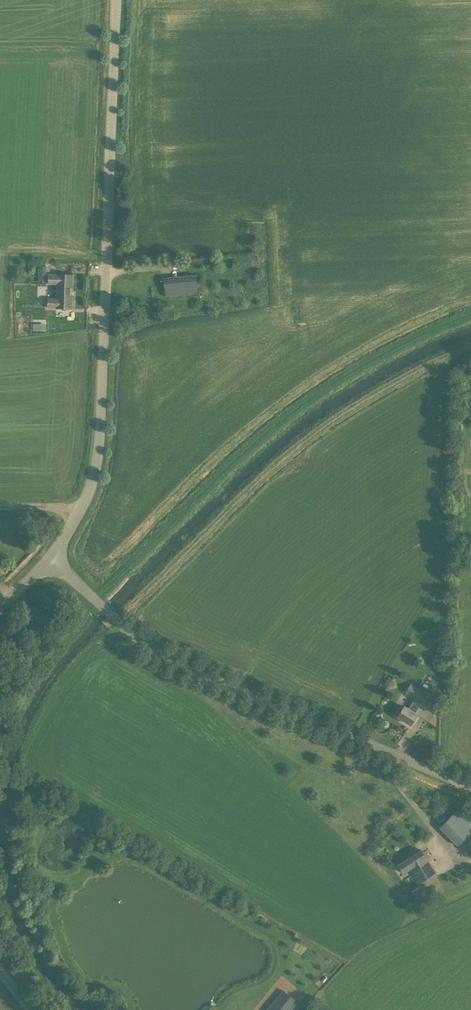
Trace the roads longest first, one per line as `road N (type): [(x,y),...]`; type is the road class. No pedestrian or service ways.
road 1 (tertiary): [(50,557),(97,470),(117,0)]
road 2 (tertiary): [(470,784),(174,660),(133,635),(50,557)]

